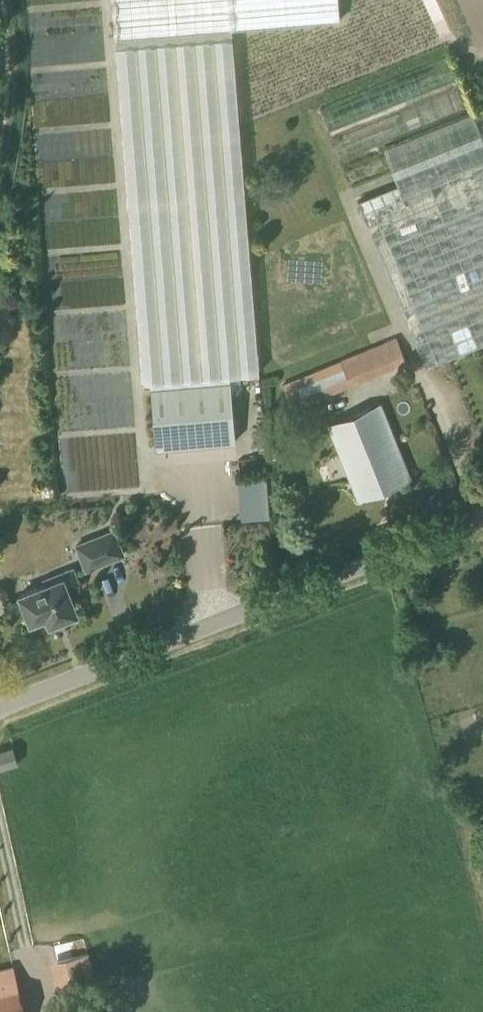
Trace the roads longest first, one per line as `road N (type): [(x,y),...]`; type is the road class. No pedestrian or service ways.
road 1 (unclassified): [(0,708),(482,537)]
road 2 (track): [(0,153),(8,54),(0,2)]

